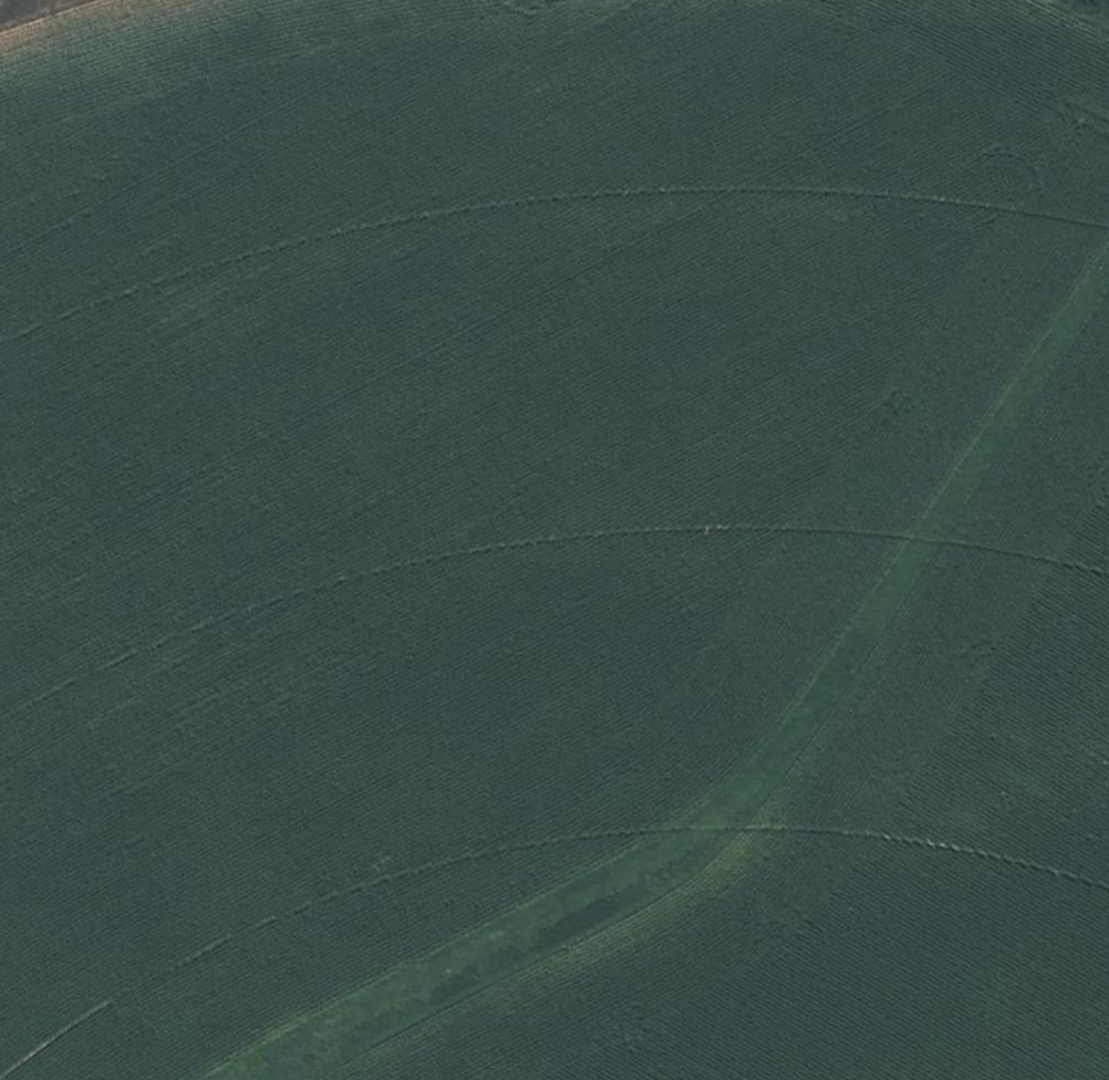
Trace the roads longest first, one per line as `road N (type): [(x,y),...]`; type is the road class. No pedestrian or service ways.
road 1 (unclassified): [(263,1079),(357,1019),(684,849),(801,742),(1108,273)]

